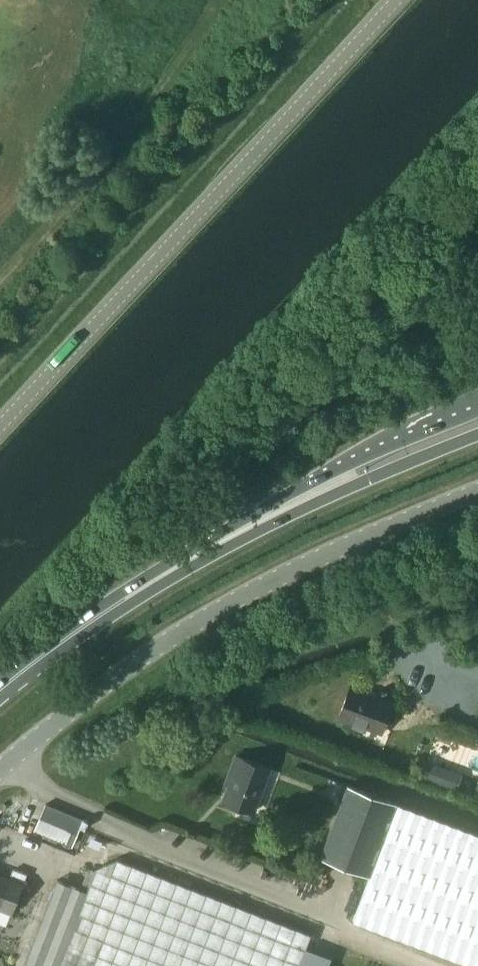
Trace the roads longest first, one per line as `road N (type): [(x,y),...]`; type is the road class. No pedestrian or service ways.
road 1 (tertiary): [(0,429),(399,0)]
road 2 (unclassified): [(0,770),(157,644),(283,573),(477,490)]
road 3 (primary): [(477,411),(291,493),(209,548)]
road 4 (primary): [(209,548),(477,435)]
road 5 (primary): [(0,690),(209,548)]

